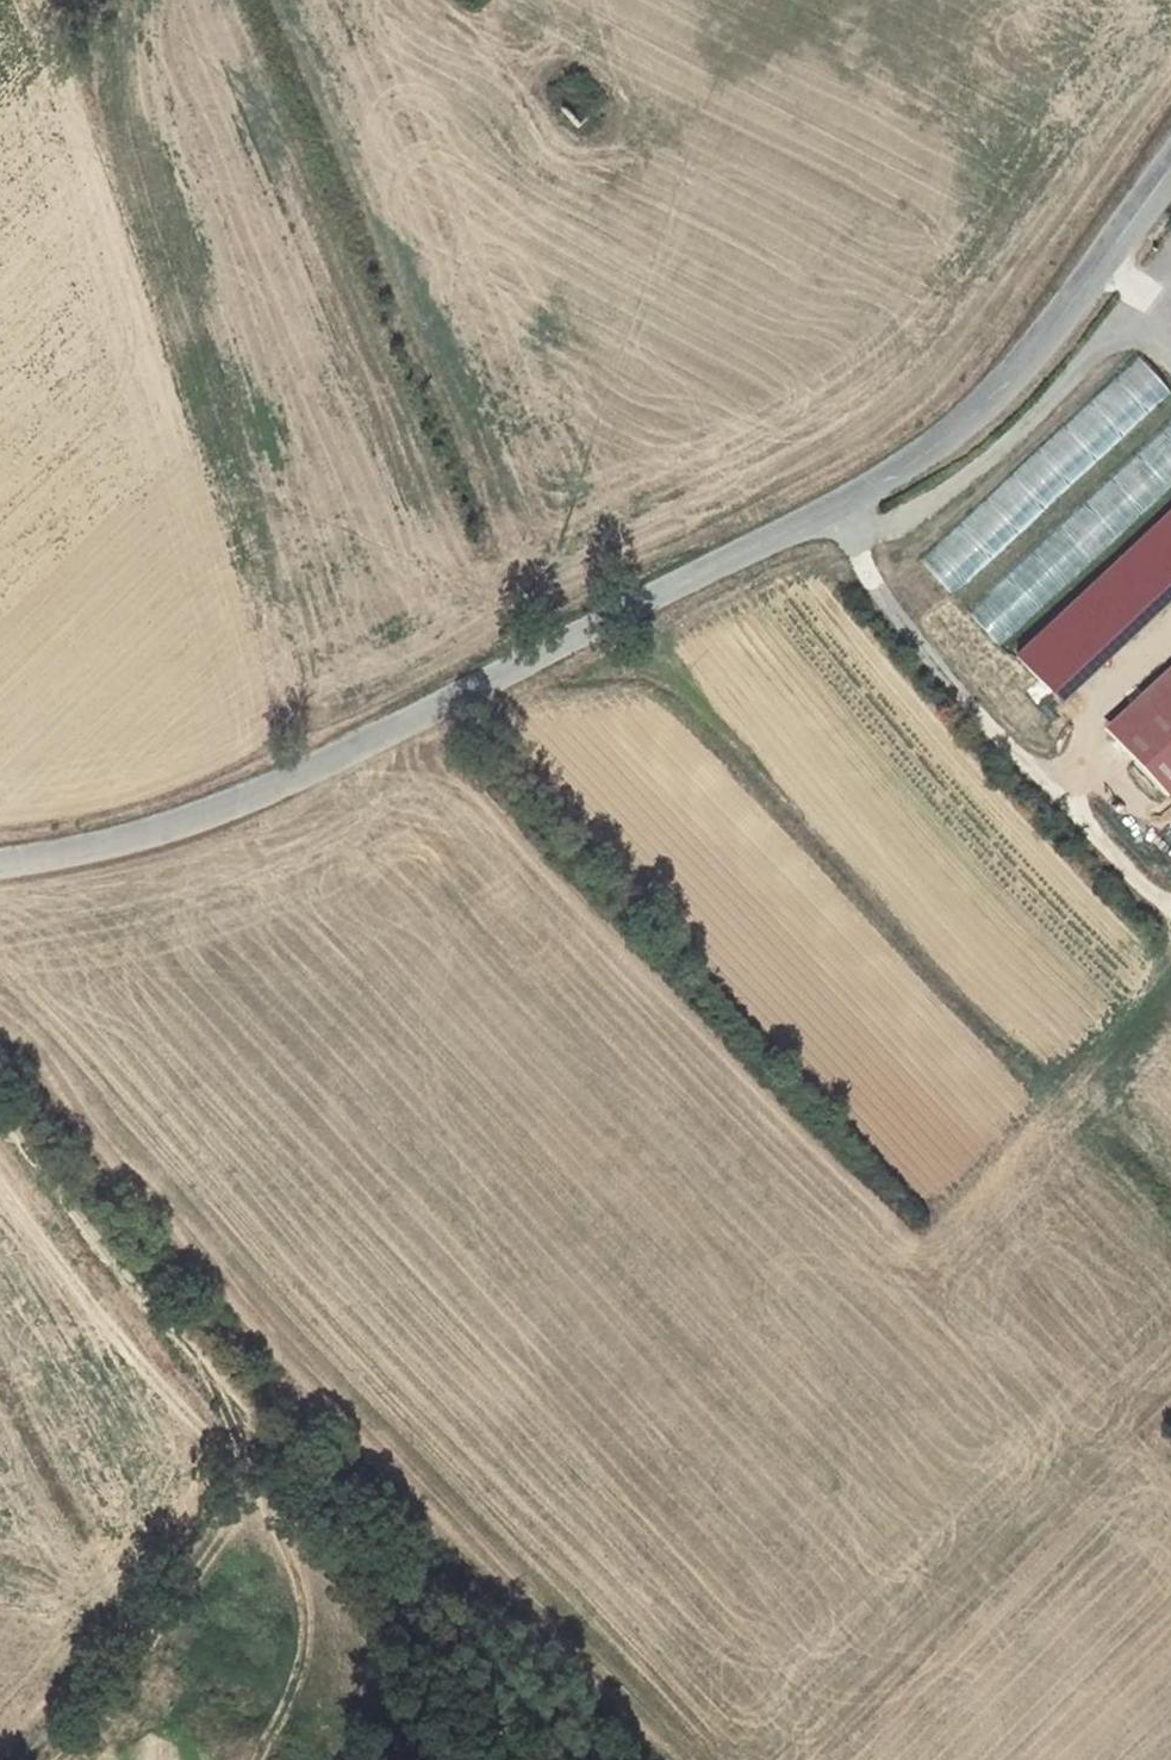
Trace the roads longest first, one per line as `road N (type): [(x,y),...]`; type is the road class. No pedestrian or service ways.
road 1 (tertiary): [(0,864),(127,840),(234,804),(841,508),(932,452),(1012,379),(1170,168)]
road 2 (track): [(585,1759),(376,1584),(0,1112)]

